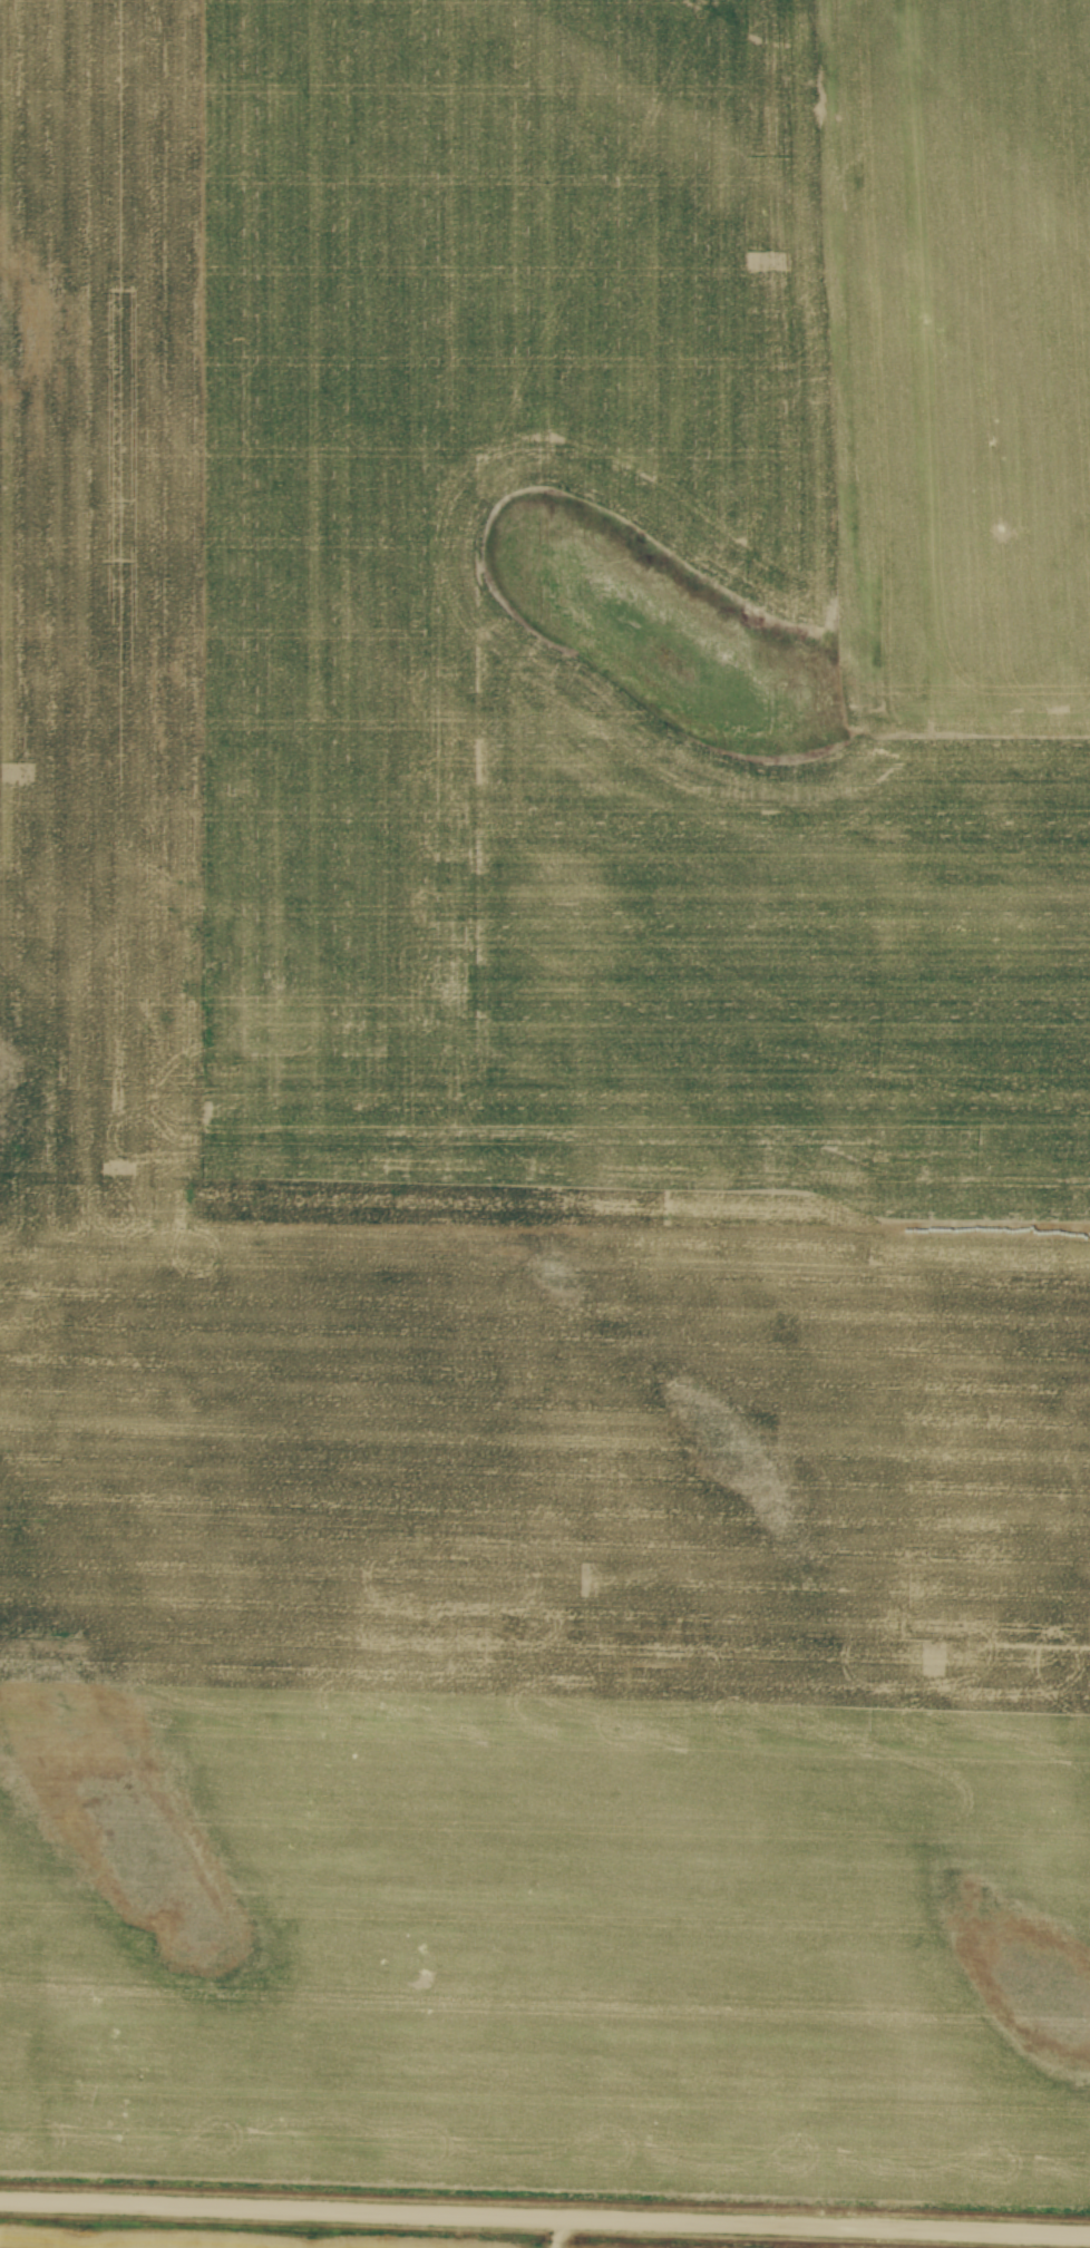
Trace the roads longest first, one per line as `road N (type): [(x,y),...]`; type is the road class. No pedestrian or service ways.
road 1 (residential): [(0,2202),(1089,2234)]

